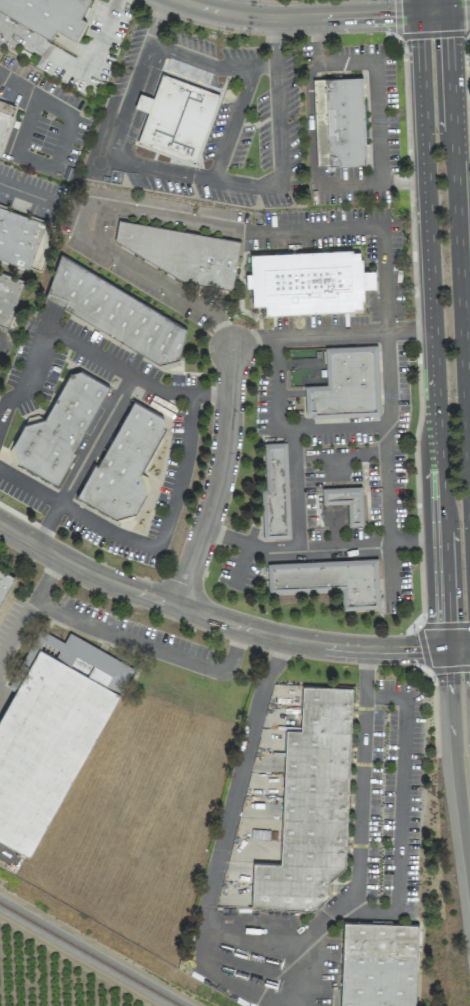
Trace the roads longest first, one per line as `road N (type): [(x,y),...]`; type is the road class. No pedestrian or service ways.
road 1 (secondary): [(417,12),(451,647)]
road 2 (secondary): [(469,503),(448,10)]
road 3 (tertiary): [(451,647),(352,649),(268,635),(119,586),(0,523)]
road 4 (residential): [(182,607),(225,474),(236,350)]
road 5 (tertiary): [(417,12),(265,18),(181,0)]

